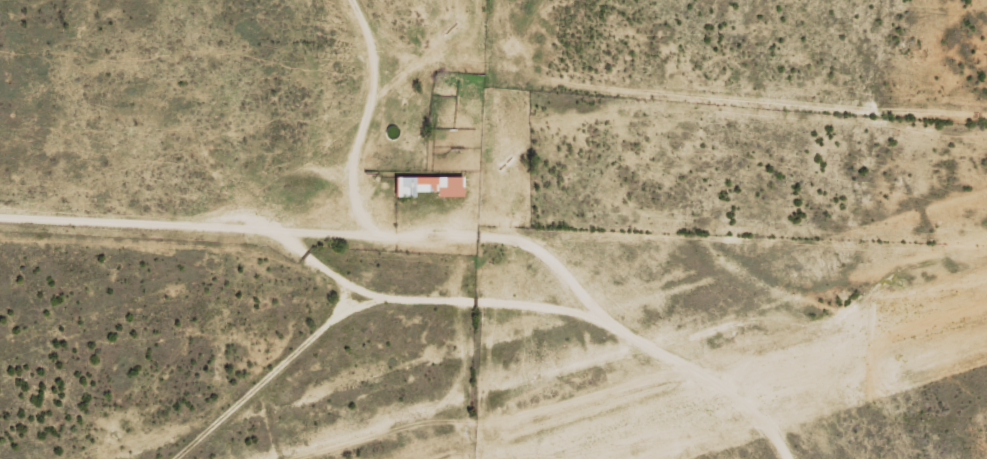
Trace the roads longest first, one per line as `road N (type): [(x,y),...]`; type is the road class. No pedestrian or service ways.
road 1 (track): [(802,458),(762,396),(446,230),(411,189),(350,205),(340,230),(285,260),(111,458)]
road 2 (track): [(285,260),(140,220),(0,207)]
road 3 (track): [(411,189),(575,0)]

